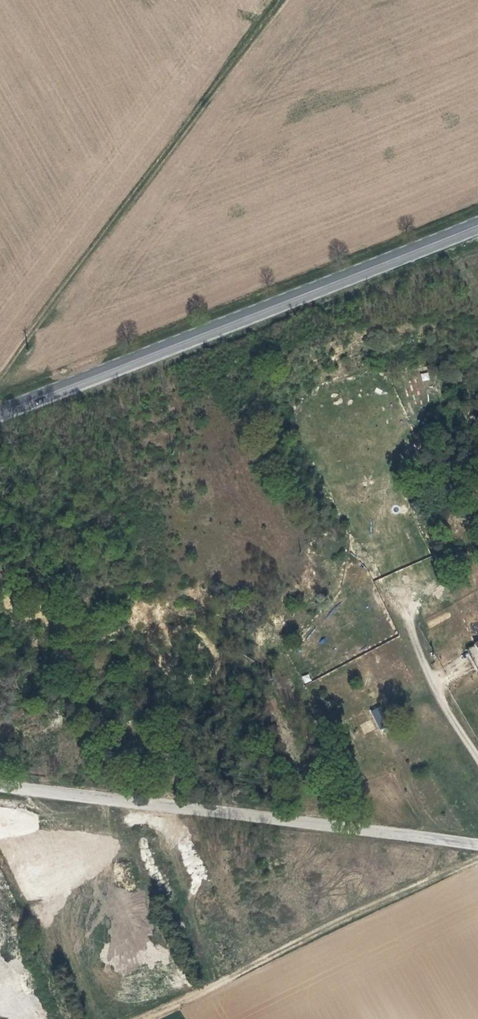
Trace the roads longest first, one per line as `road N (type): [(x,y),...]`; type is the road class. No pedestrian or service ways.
road 1 (primary): [(0,410),(477,221)]
road 2 (track): [(288,0),(0,395)]
road 3 (tertiary): [(477,844),(0,788)]
road 4 (track): [(136,1018),(477,860)]
road 5 (track): [(418,595),(428,665),(477,755)]

